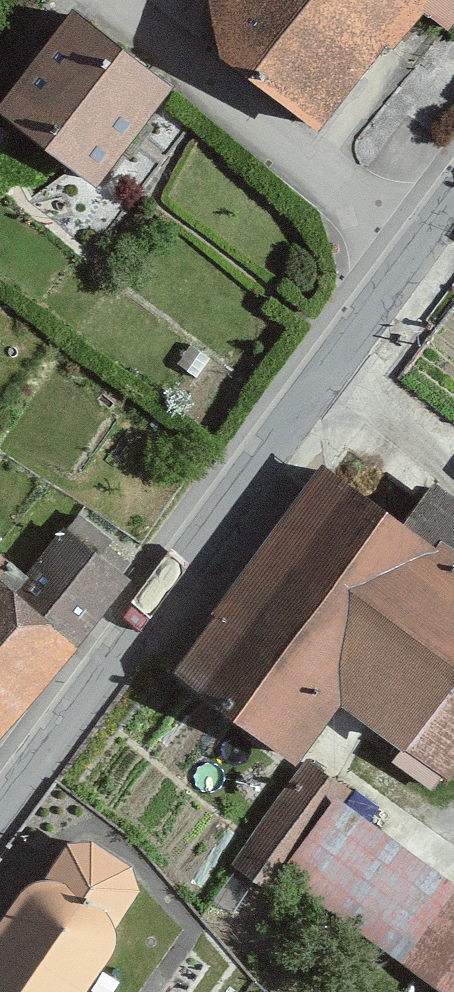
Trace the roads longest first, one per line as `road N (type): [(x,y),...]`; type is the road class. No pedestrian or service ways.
road 1 (tertiary): [(0,787),(404,259)]
road 2 (residential): [(404,259),(118,0)]

